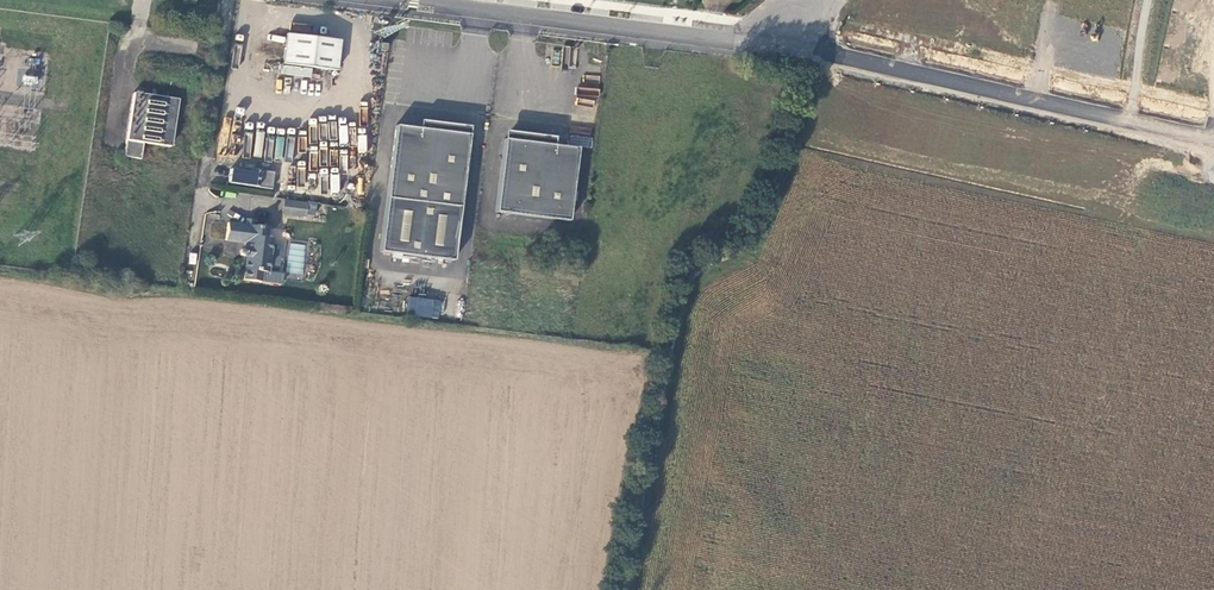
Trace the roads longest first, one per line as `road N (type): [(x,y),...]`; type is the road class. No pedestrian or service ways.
road 1 (residential): [(1213,140),(793,42)]
road 2 (residential): [(404,0),(793,42)]

